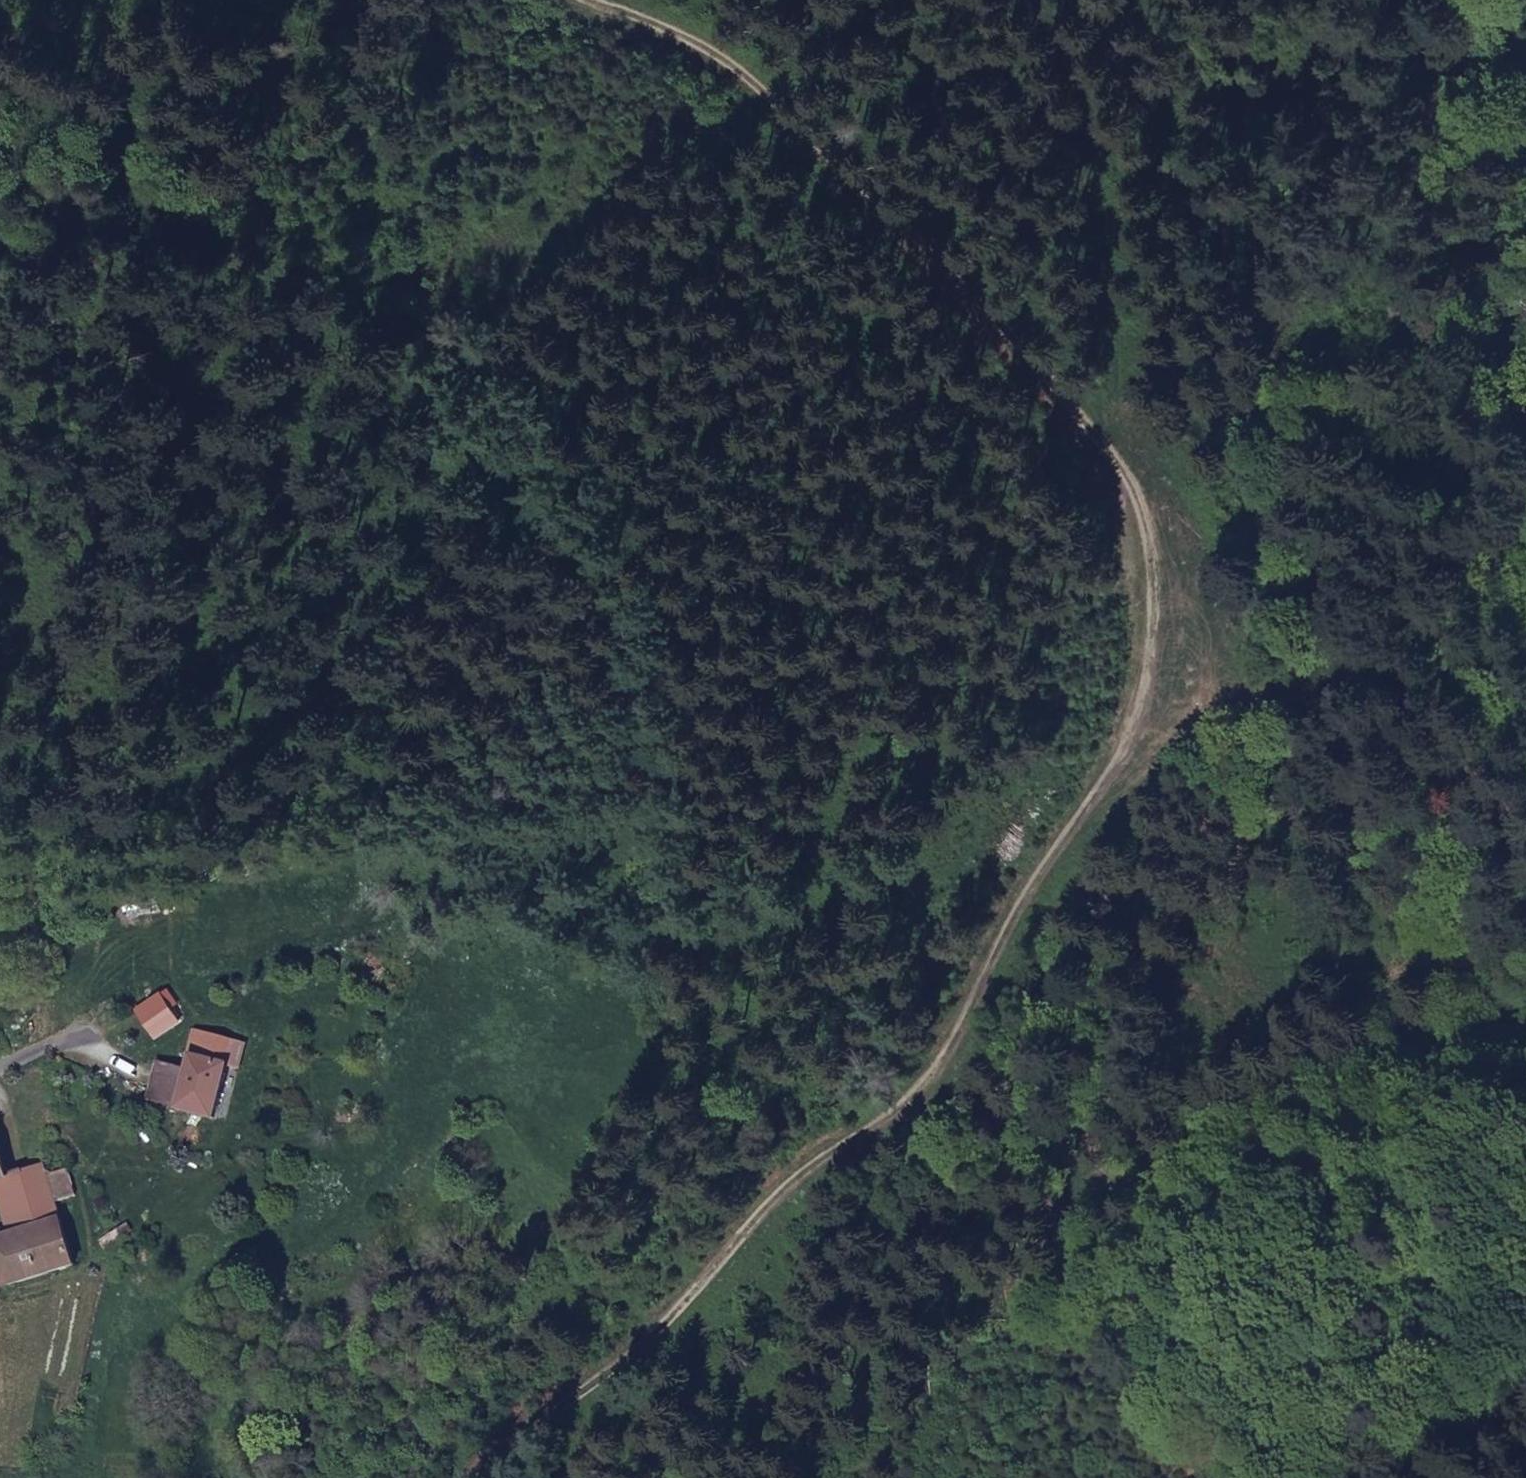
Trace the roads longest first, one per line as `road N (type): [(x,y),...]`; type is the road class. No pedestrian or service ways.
road 1 (track): [(502,1477),(589,1373),(1047,928),(1158,643),(1080,408),(772,112),(663,20),(604,0)]

